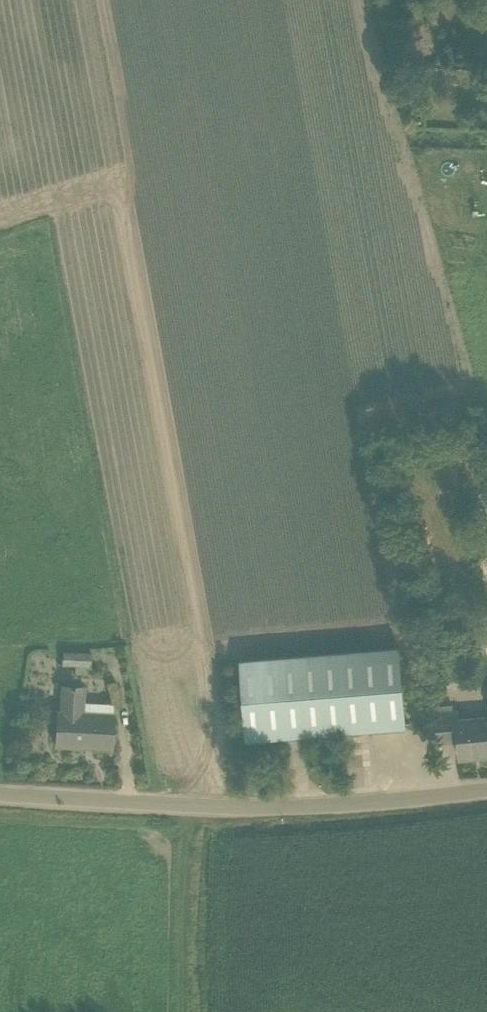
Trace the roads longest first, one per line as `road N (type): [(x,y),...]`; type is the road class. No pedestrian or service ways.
road 1 (unclassified): [(0,795),(196,807),(486,795)]
road 2 (track): [(196,807),(192,1011)]

